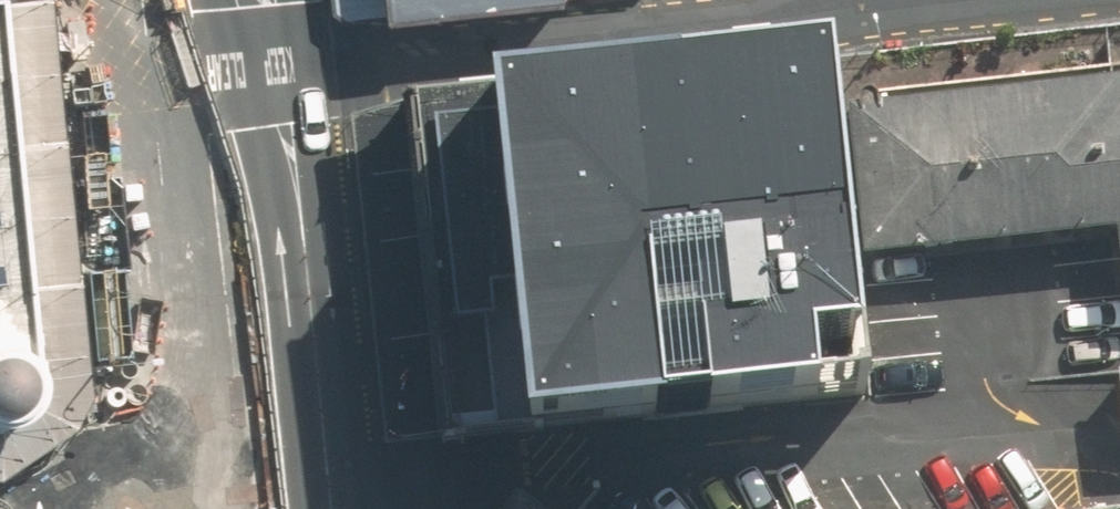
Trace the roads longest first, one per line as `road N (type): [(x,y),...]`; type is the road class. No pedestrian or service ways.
road 1 (residential): [(172,69),(354,63),(742,30),(873,0)]
road 2 (secondary): [(214,508),(172,69)]

